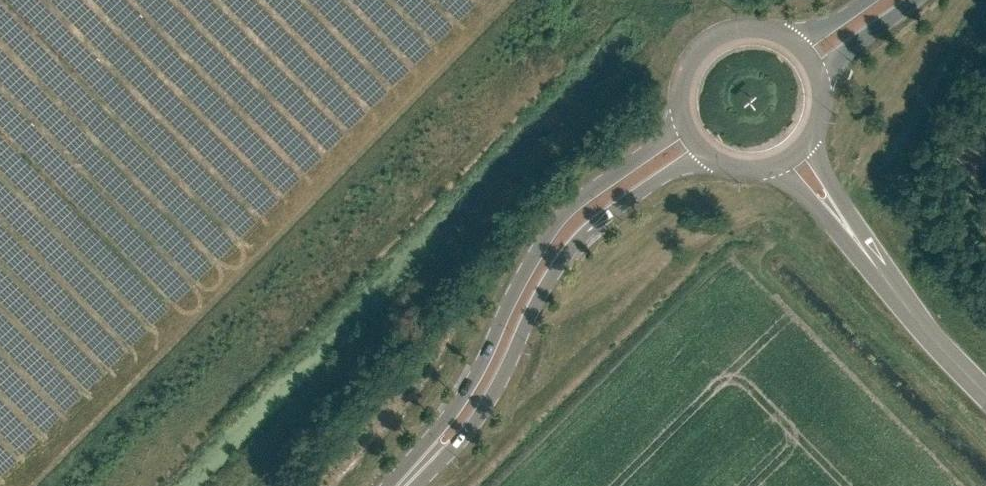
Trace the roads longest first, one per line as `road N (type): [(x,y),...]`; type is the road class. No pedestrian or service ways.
road 1 (primary): [(678,105),(649,148),(550,224),(476,369),(388,485)]
road 2 (primary): [(417,485),(464,435),(550,277),(575,246),(633,197),(705,154)]
road 3 (secondary): [(887,278),(842,211),(810,139)]
road 4 (secondary): [(773,167),(887,278)]
road 5 (primary): [(788,38),(749,27),(709,39),(688,62),(678,105)]
road 6 (secondary): [(985,393),(887,278)]
road 7 (primary): [(822,86),(836,60),(916,0)]

